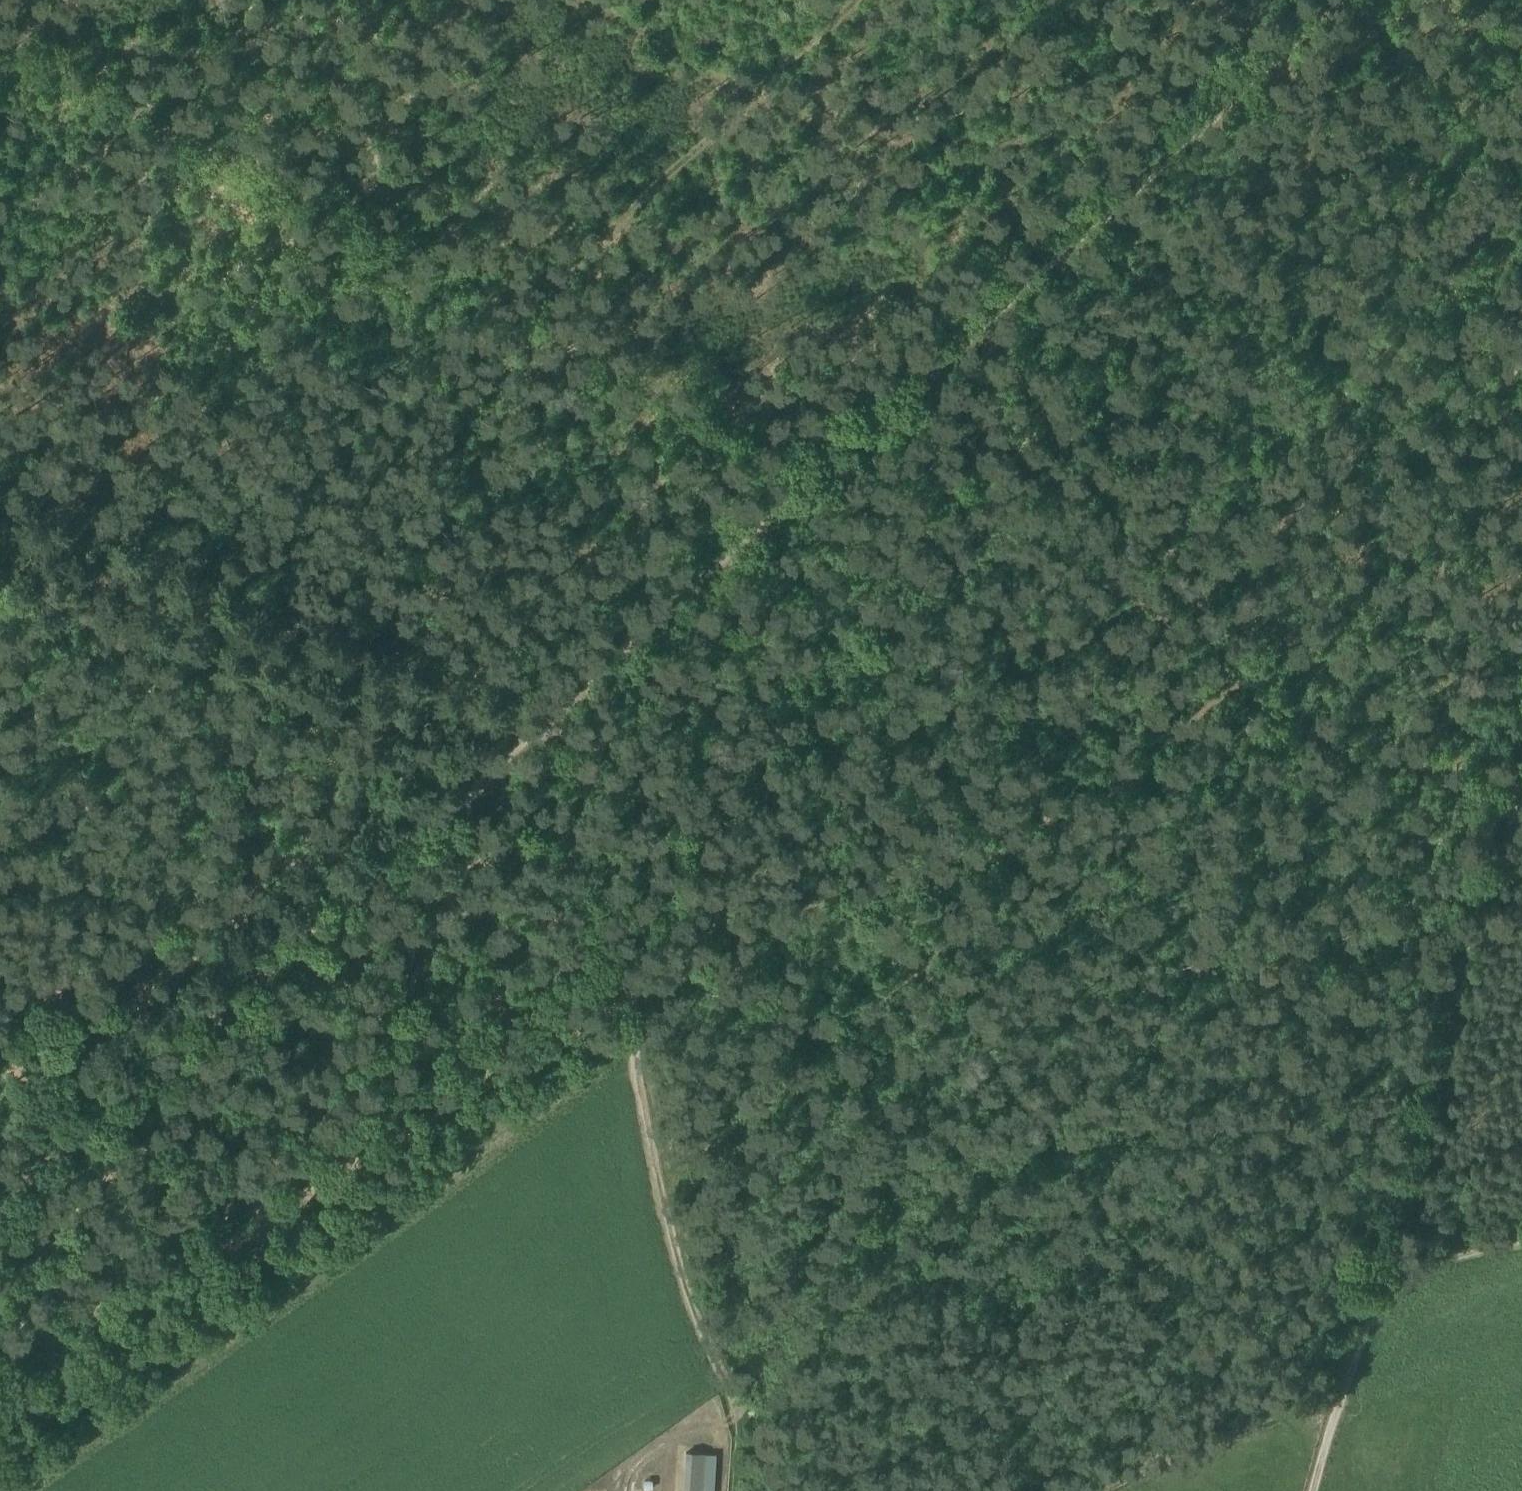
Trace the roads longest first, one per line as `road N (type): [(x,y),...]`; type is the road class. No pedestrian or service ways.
road 1 (track): [(87,1139),(1350,0)]
road 2 (track): [(0,44),(825,472)]
road 3 (track): [(991,239),(577,0)]
road 4 (track): [(1469,967),(1386,1278)]
road 5 (track): [(855,0),(750,99)]
road 6 (track): [(1521,1238),(1386,1278)]
road 7 (track): [(0,594),(59,616),(115,654)]
road 8 (track): [(1386,1278),(1342,1392)]

